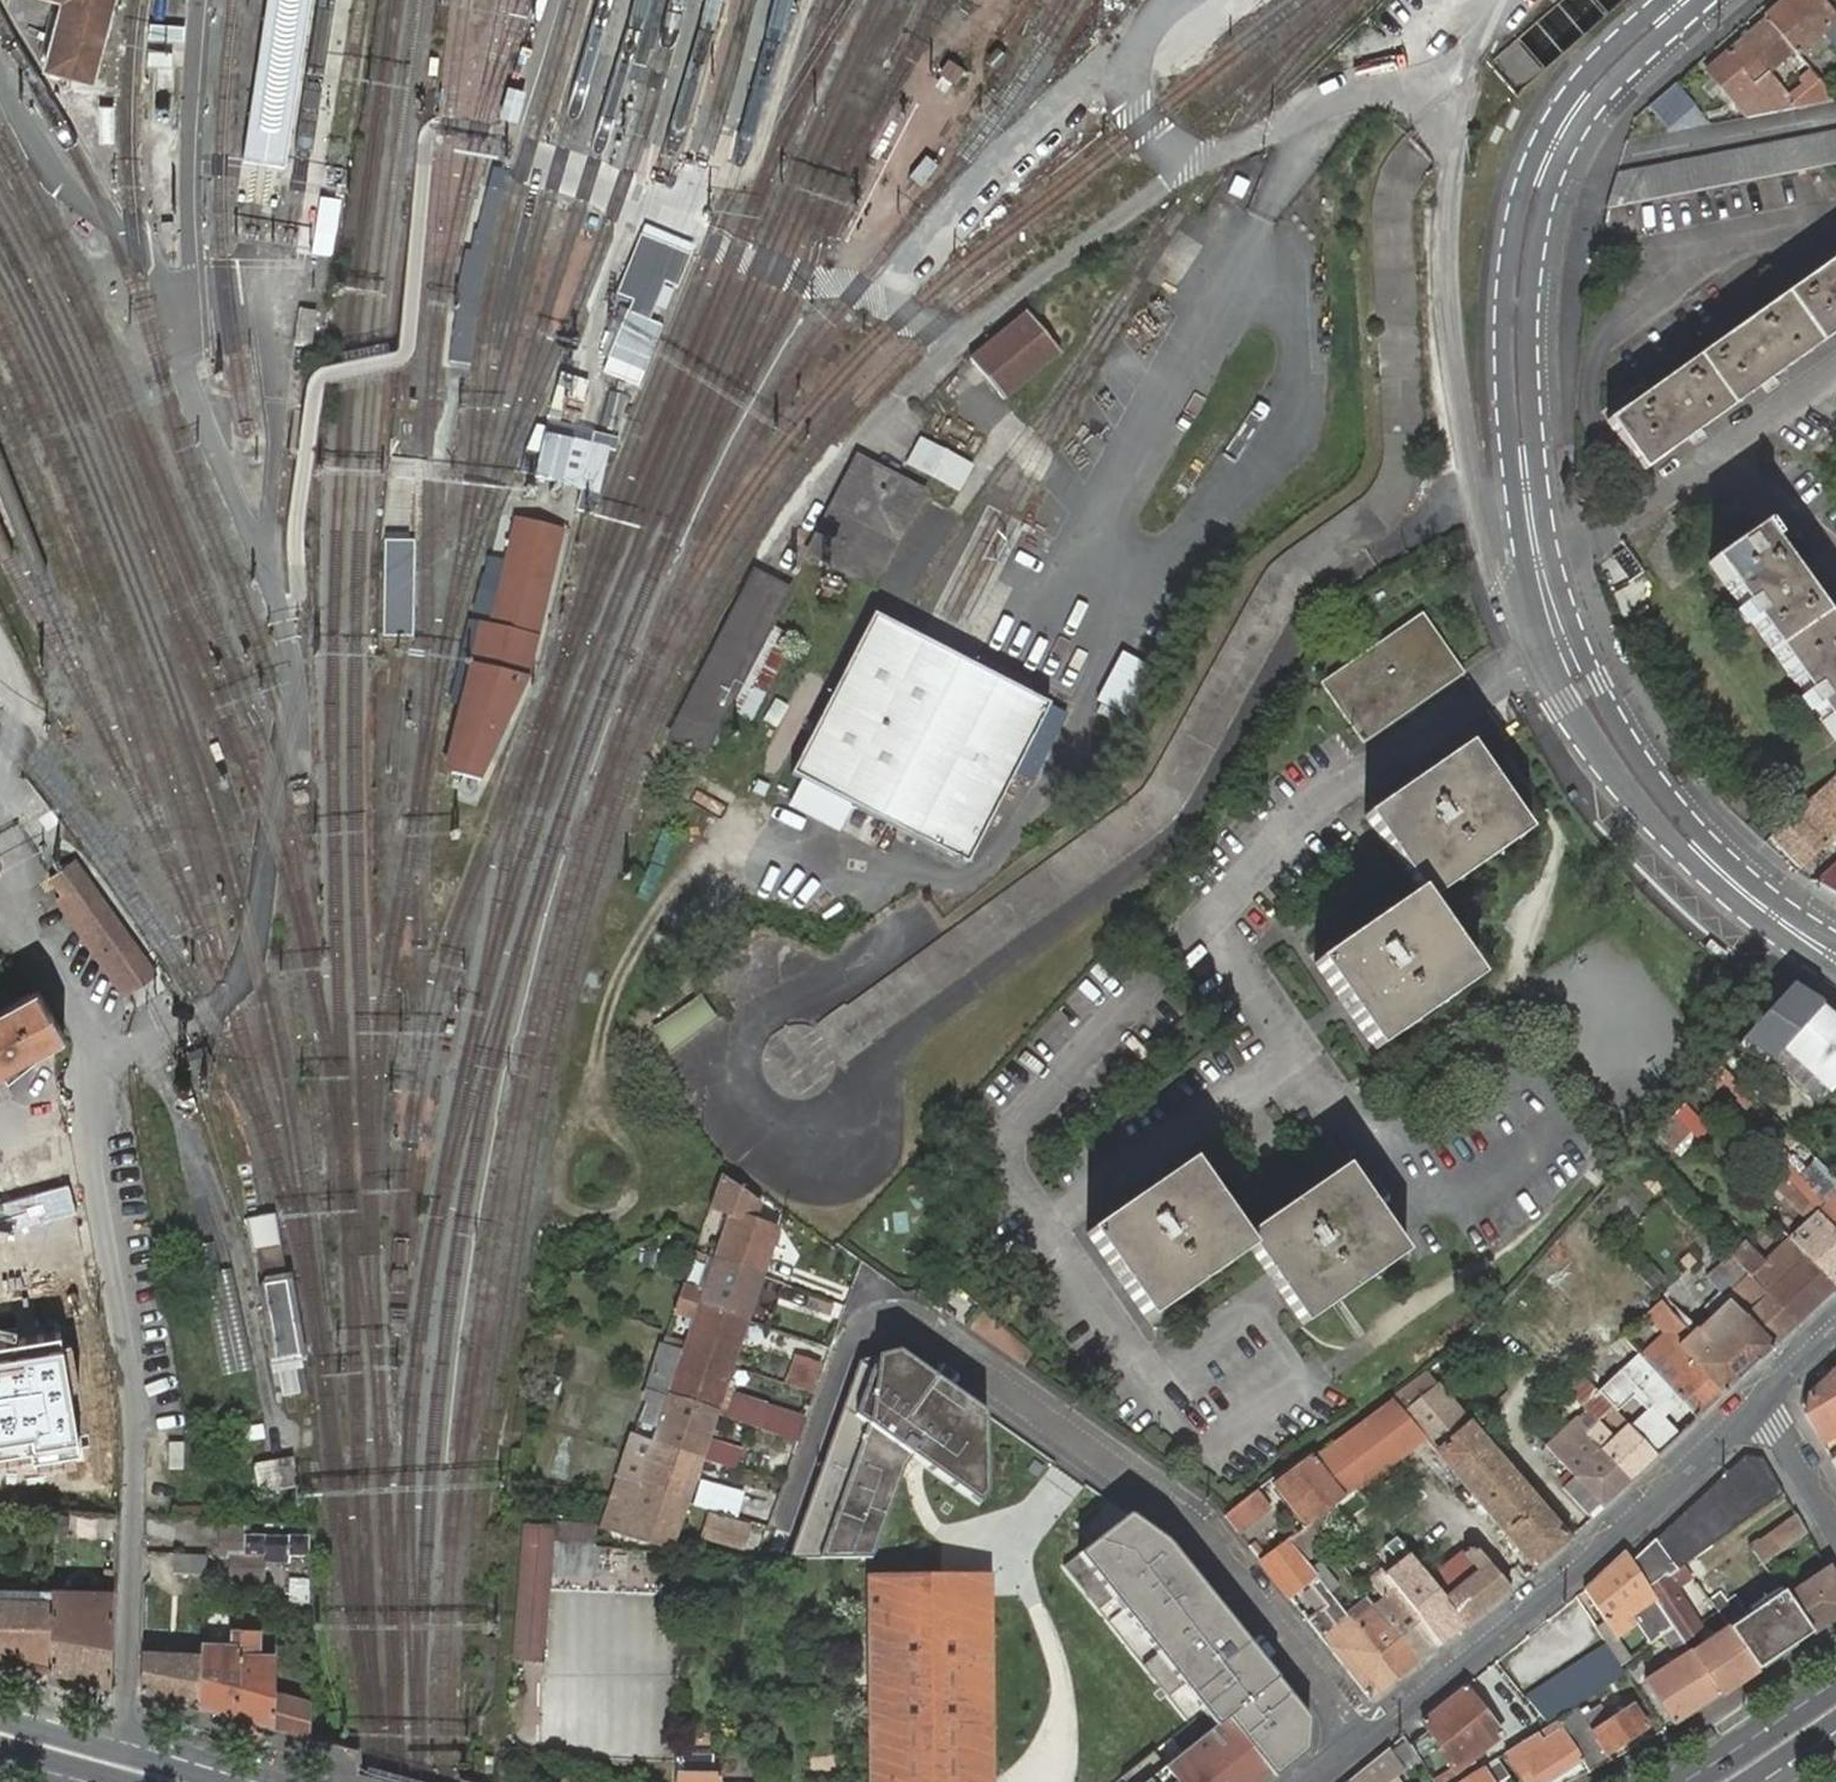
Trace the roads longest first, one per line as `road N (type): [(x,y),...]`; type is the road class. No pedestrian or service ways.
road 1 (residential): [(1684,0),(1585,96),(1536,188),(1518,321),(1526,488),(1561,642),(1622,752),(1690,840),(1751,897),(1835,956)]
road 2 (residential): [(115,1739),(125,1702),(137,1443),(133,1372),(95,1151),(91,1062),(86,1025),(38,938),(0,916)]
road 3 (residential): [(1363,1739),(1177,1512),(915,1327),(881,1321),(835,1364)]
road 4 (residential): [(1759,1405),(1595,1554),(1363,1739)]
road 5 (primary): [(1835,1681),(1682,1781)]
road 6 (residential): [(1759,1405),(1835,1529)]
road 7 (primary): [(253,1781),(115,1739)]

